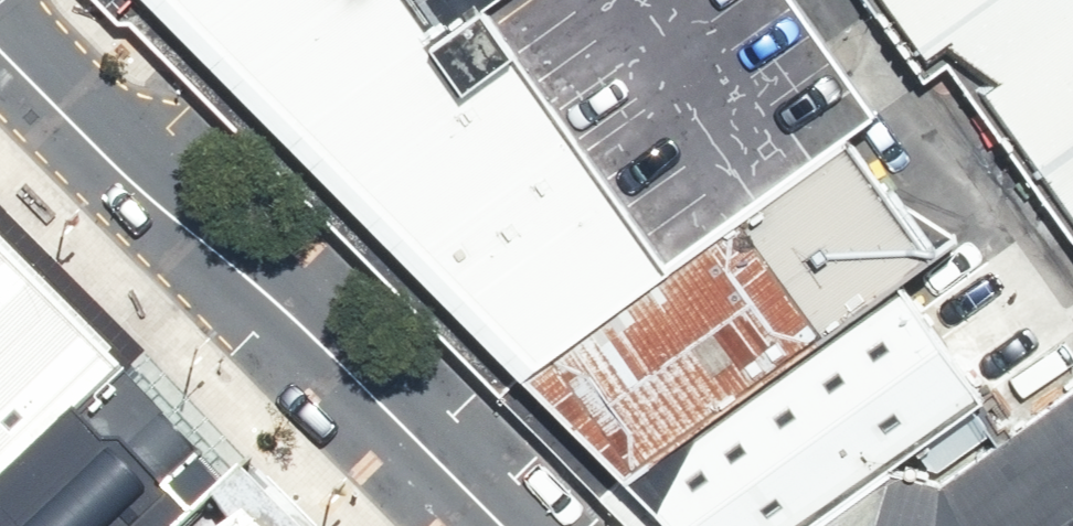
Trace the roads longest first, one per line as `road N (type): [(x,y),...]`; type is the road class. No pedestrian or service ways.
road 1 (tertiary): [(498,525),(0,44)]

